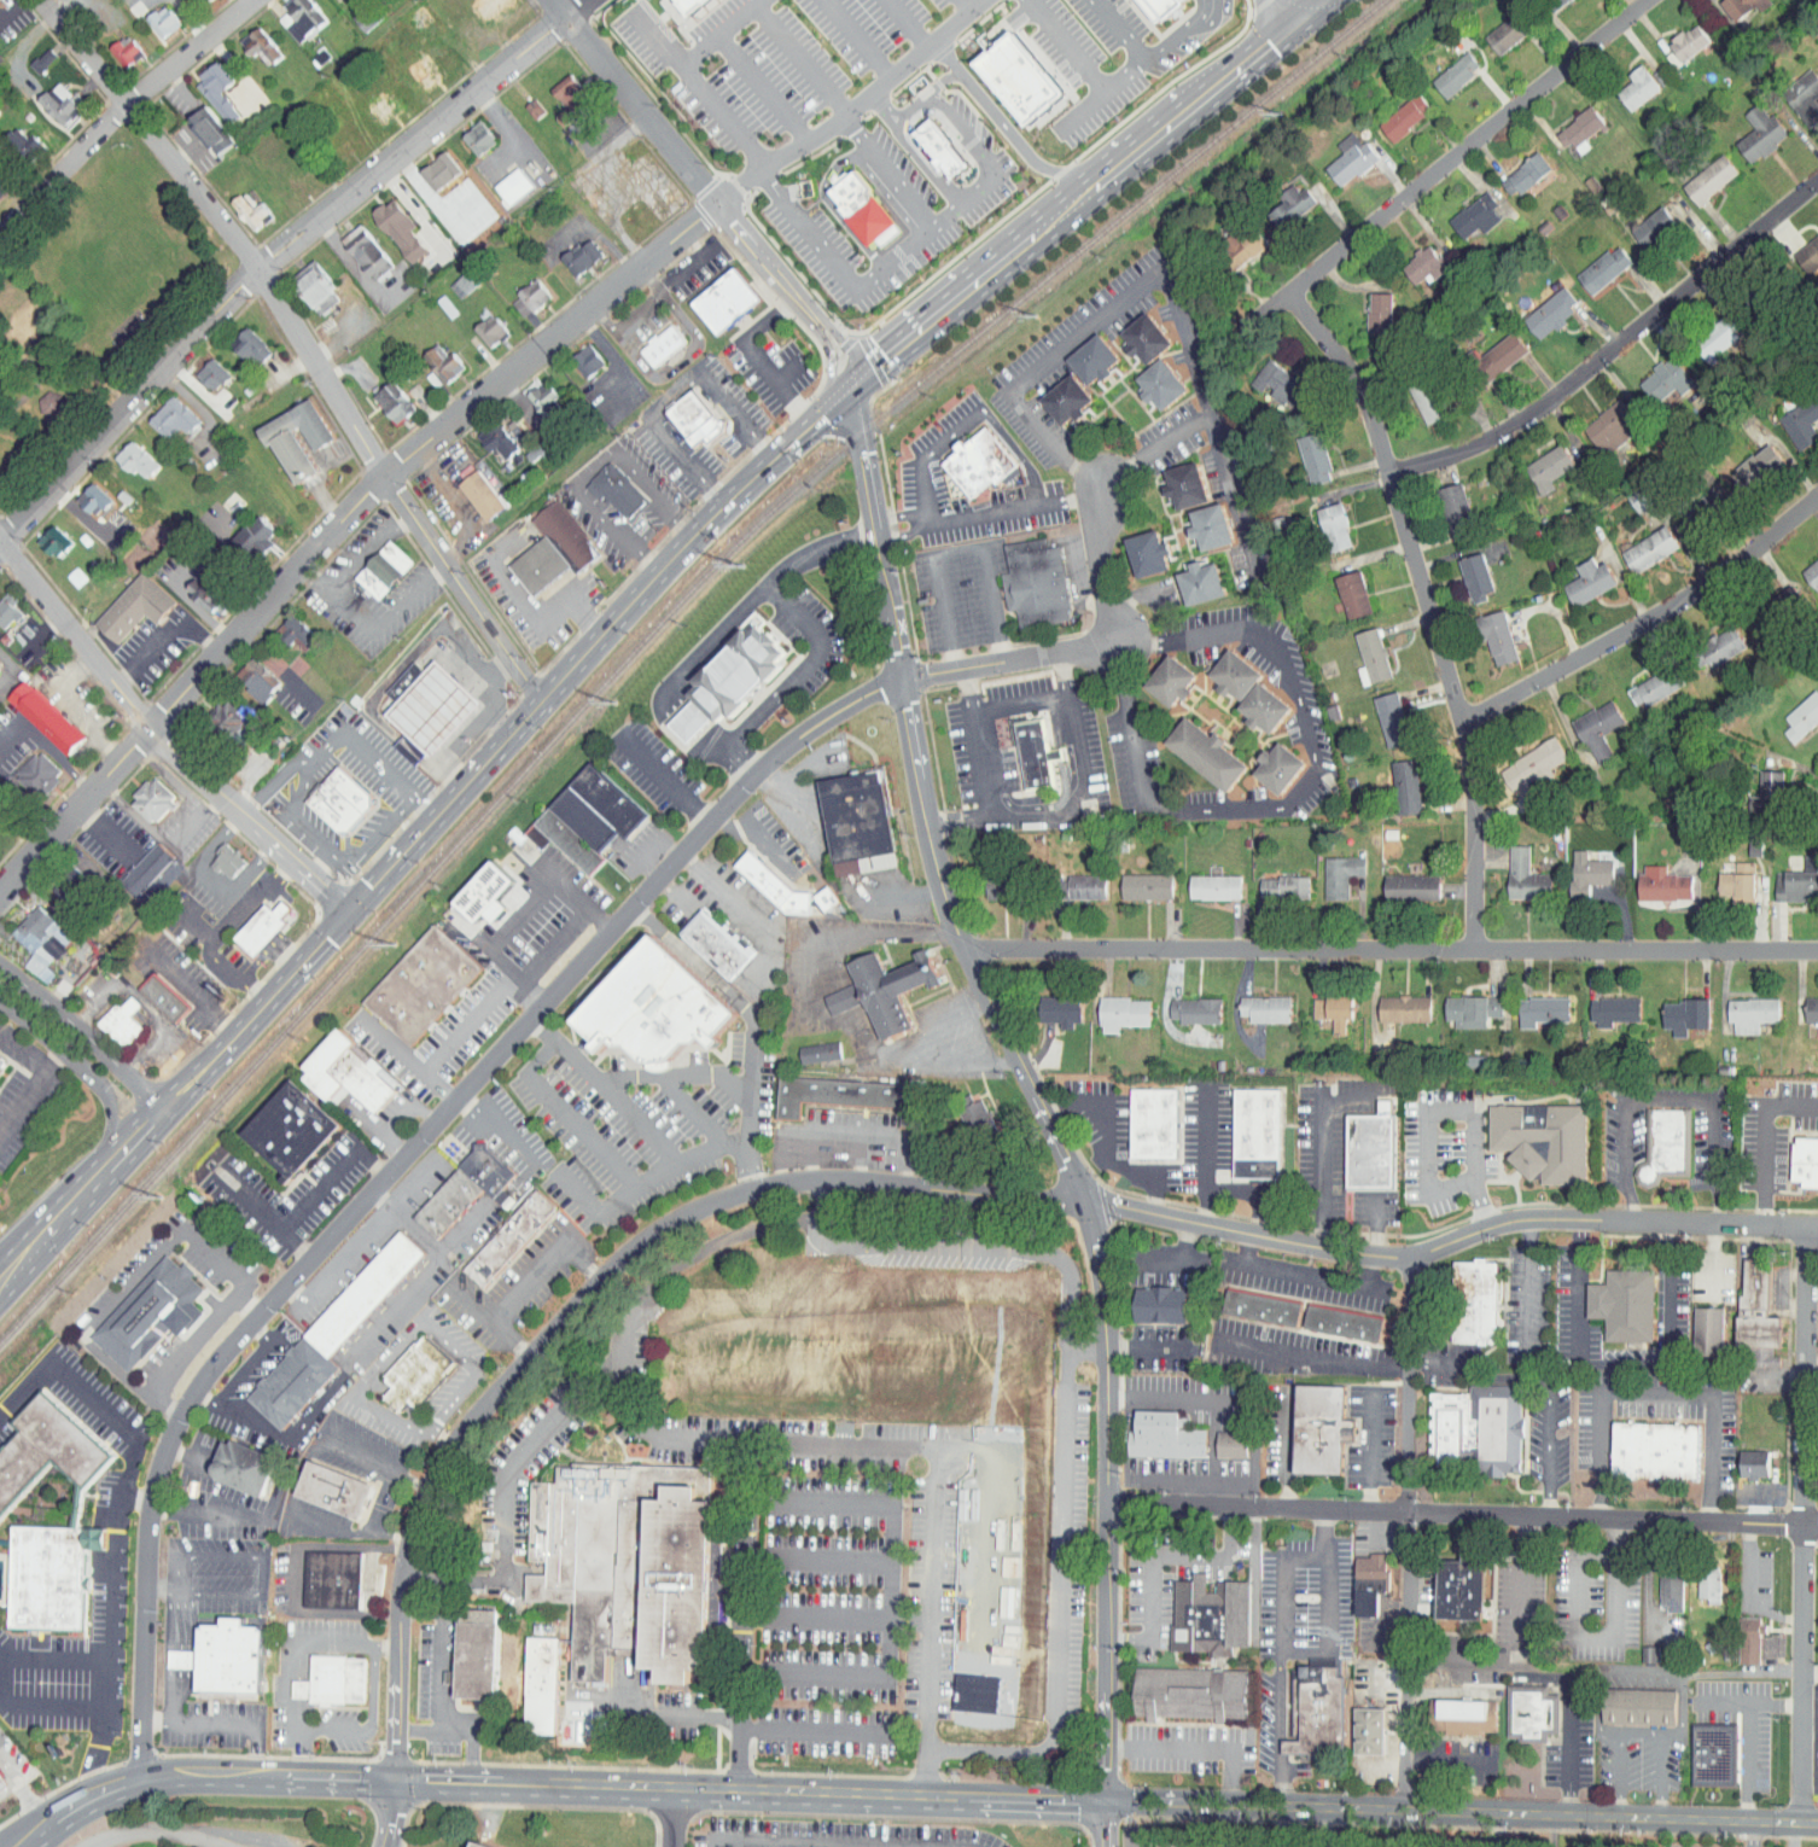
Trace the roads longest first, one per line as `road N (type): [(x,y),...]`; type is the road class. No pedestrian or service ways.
road 1 (residential): [(1817,1223),(1531,1217),(1415,1255),(1271,1240),(1091,1205),(902,1187),(826,1181),(732,1199),(624,1262),(461,1443),(432,1493),(403,1580),(392,1783)]
road 2 (residential): [(855,380),(942,880),(965,948),(1062,1150),(1102,1283),(1111,1409),(1107,1846)]
road 3 (residential): [(905,678),(838,710),(730,800),(256,1315),(194,1396),(163,1467),(150,1545),(141,1779)]
road 4 (primary): [(0,1277),(354,915),(674,558),(828,407)]
road 5 (residential): [(717,204),(384,484),(0,894)]
road 6 (secondary): [(909,1796),(1817,1823)]
road 7 (residential): [(544,704),(384,484),(337,395),(208,198),(42,0)]
road 8 (residential): [(1817,947),(965,948)]
road 9 (residential): [(580,0),(286,240),(0,546)]
road 10 (residential): [(1817,1526),(1109,1503)]
road 11 (residential): [(1295,296),(1364,395),(1468,713),(1476,949)]
road 12 (primary): [(855,380),(1322,0)]
road 13 (residential): [(1816,1223),(1802,1823)]
road 14 (residential): [(1415,1255),(1402,1810)]
road 15 (residential): [(1651,0),(1242,332)]
road 16 (residential): [(1817,181),(1513,427),(1389,471)]
road 17 (residential): [(354,915),(155,730),(0,537)]
road 18 (secondary): [(392,1783),(909,1796)]
road 19 (residential): [(1817,498),(1696,588),(1468,713)]
road 20 (residential): [(810,316),(553,0)]
road 21 (residential): [(905,678),(1077,647),(1108,634),(1097,542),(1105,484)]
road 22 (residential): [(256,0),(128,106),(0,242)]
road 23 (secondary): [(141,1779),(392,1783)]
road 24 (residential): [(162,1107),(0,968)]
road 25 (residential): [(0,998),(101,1084),(115,1153)]

